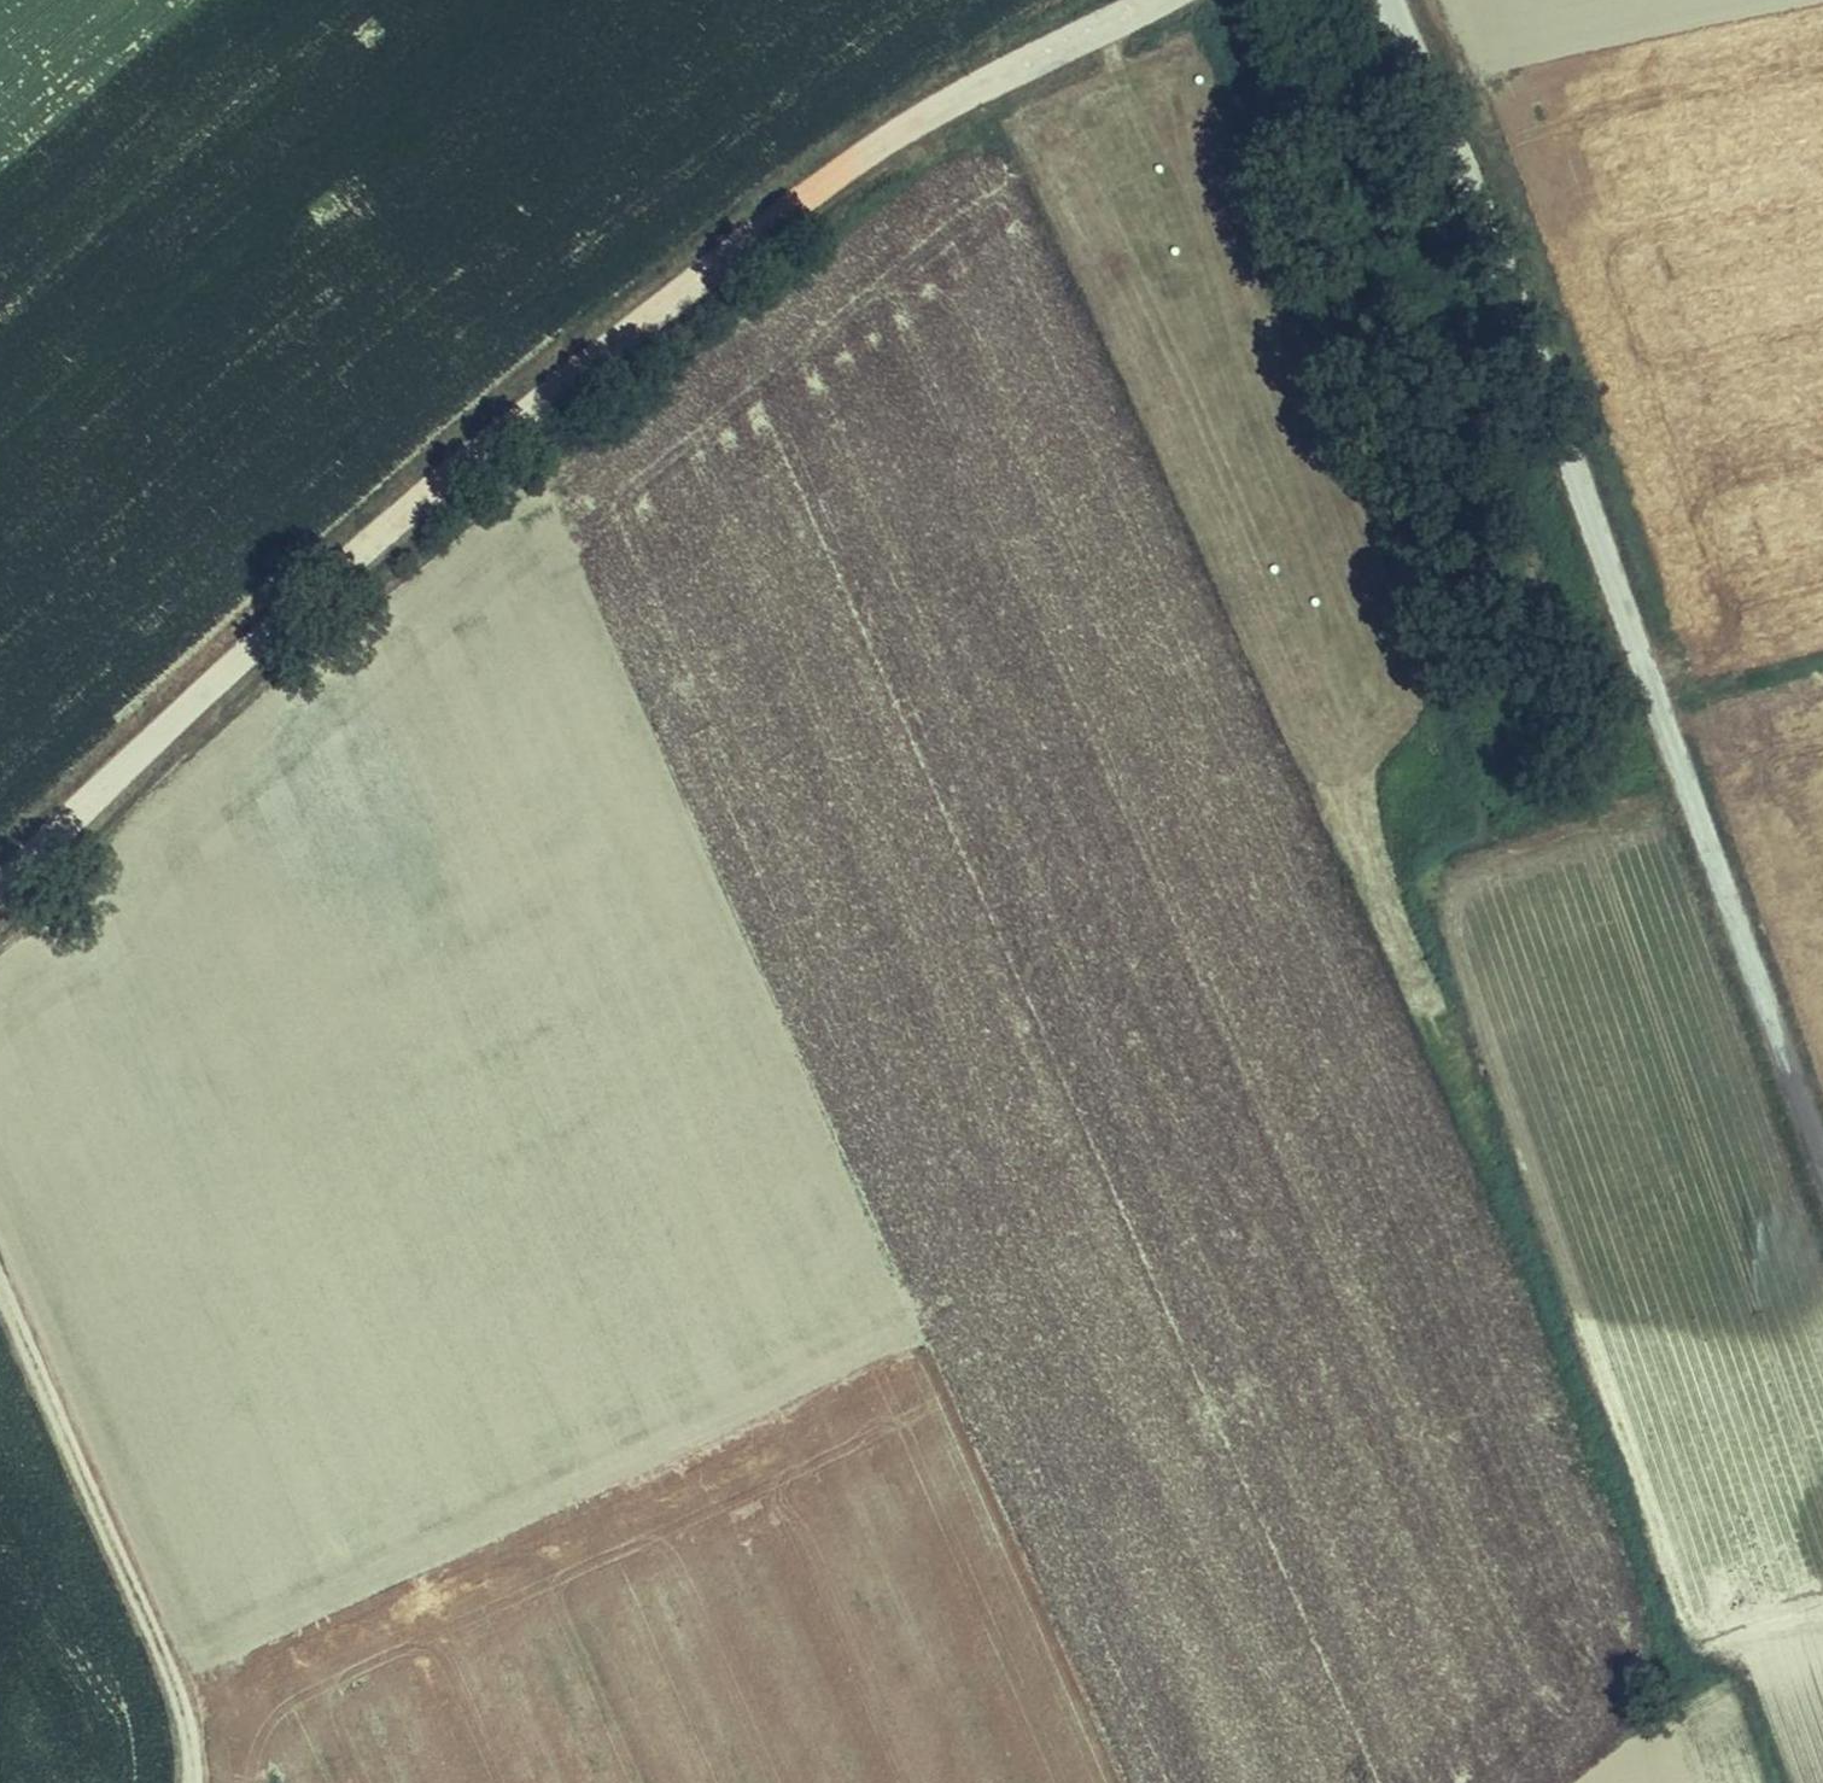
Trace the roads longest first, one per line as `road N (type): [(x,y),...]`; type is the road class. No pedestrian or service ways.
road 1 (tertiary): [(1392,0),(1500,257),(1822,1171)]
road 2 (track): [(189,1782),(179,1687),(157,1627),(0,1284)]

